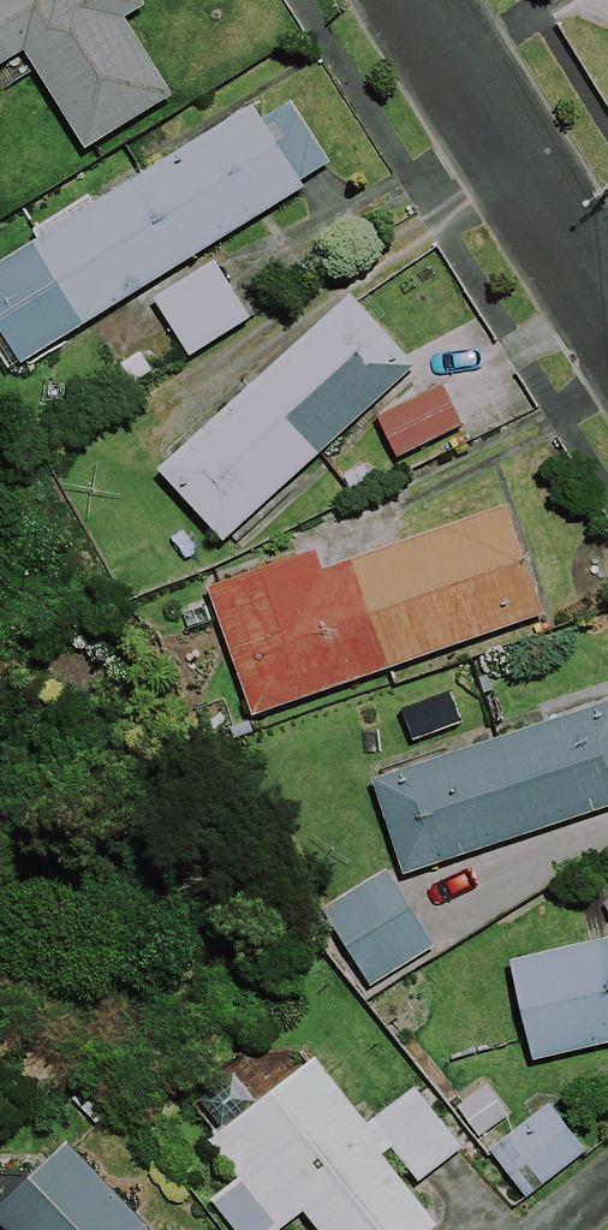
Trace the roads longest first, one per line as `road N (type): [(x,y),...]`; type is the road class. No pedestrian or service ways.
road 1 (residential): [(426,0),(607,285)]

